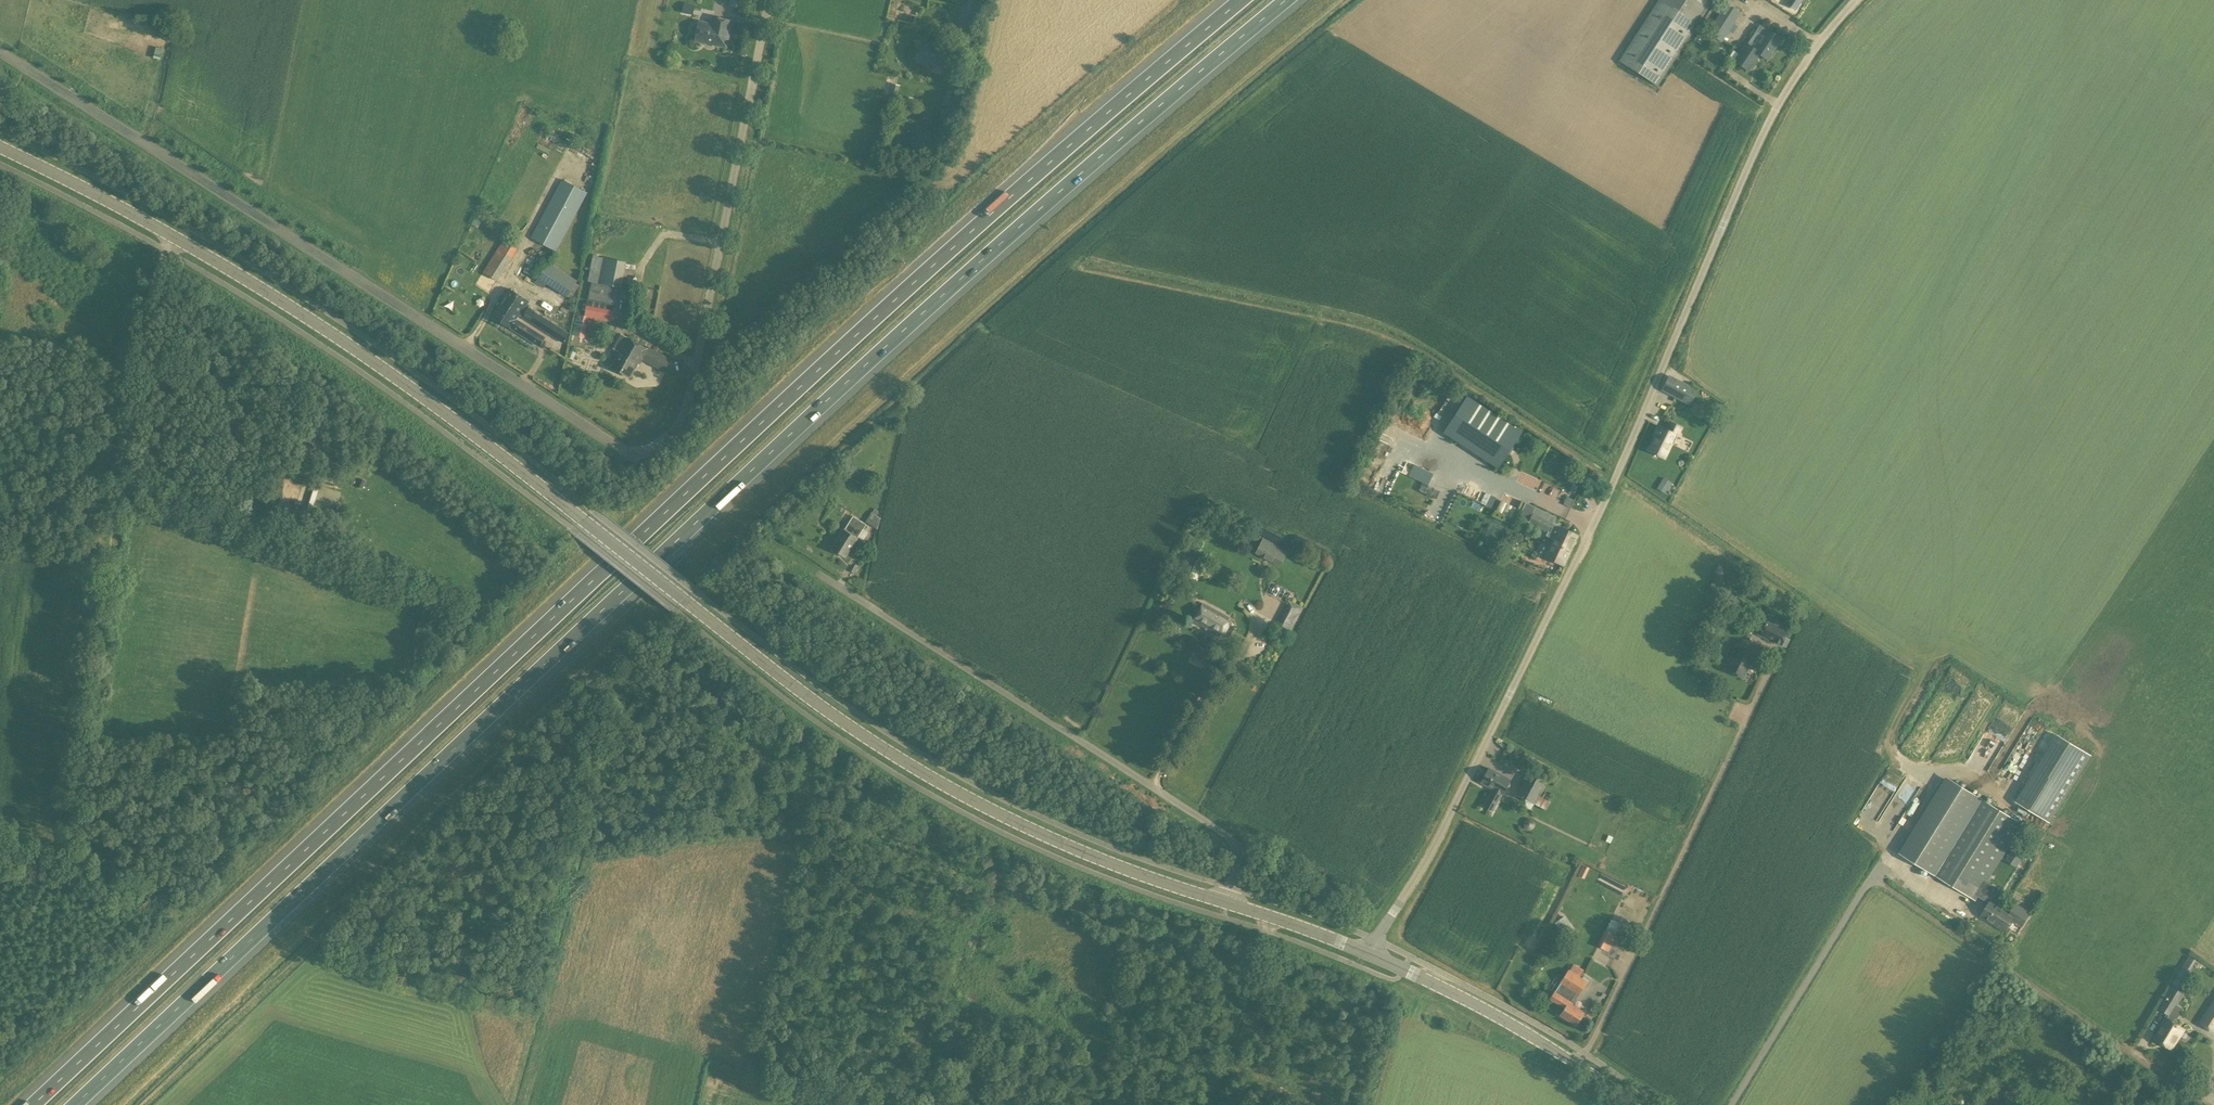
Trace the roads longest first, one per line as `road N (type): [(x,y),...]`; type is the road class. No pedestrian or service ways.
road 1 (motorway): [(73,1104),(626,583),(1283,0)]
road 2 (motorway): [(1236,0),(633,539),(30,1104)]
road 3 (unclassified): [(1372,954),(1442,832),(1616,476),(1765,130),(1856,0)]
road 4 (tertiary): [(1228,903),(1071,847),(894,756),(582,519)]
road 5 (unclassified): [(633,453),(0,52)]
road 6 (tertiary): [(0,147),(301,314),(582,519)]
road 7 (unclassified): [(1228,903),(1238,857),(1225,834),(819,575)]
road 8 (unclassified): [(633,453),(670,436),(686,408),(769,0)]
road 9 (track): [(1872,878),(2207,1104)]
road 10 (tertiary): [(1640,1104),(1507,1022),(1372,954)]
road 11 (track): [(1732,1104),(1872,878)]
road 12 (track): [(1271,917),(1214,1104)]
road 13 (tertiary): [(1372,954),(1228,903)]
road 14 (track): [(1112,937),(1162,936),(1256,968)]

